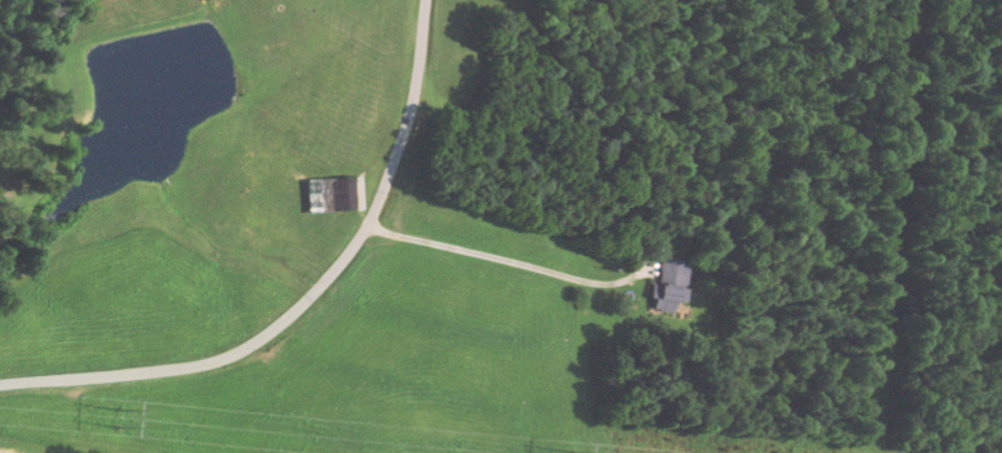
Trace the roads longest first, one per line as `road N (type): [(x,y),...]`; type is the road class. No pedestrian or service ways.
road 1 (residential): [(0,383),(210,362),(268,333),(304,302),(355,244),(389,172),(427,0)]
road 2 (residential): [(342,260),(468,343),(582,390),(653,441)]
road 3 (residential): [(920,0),(1001,103)]

